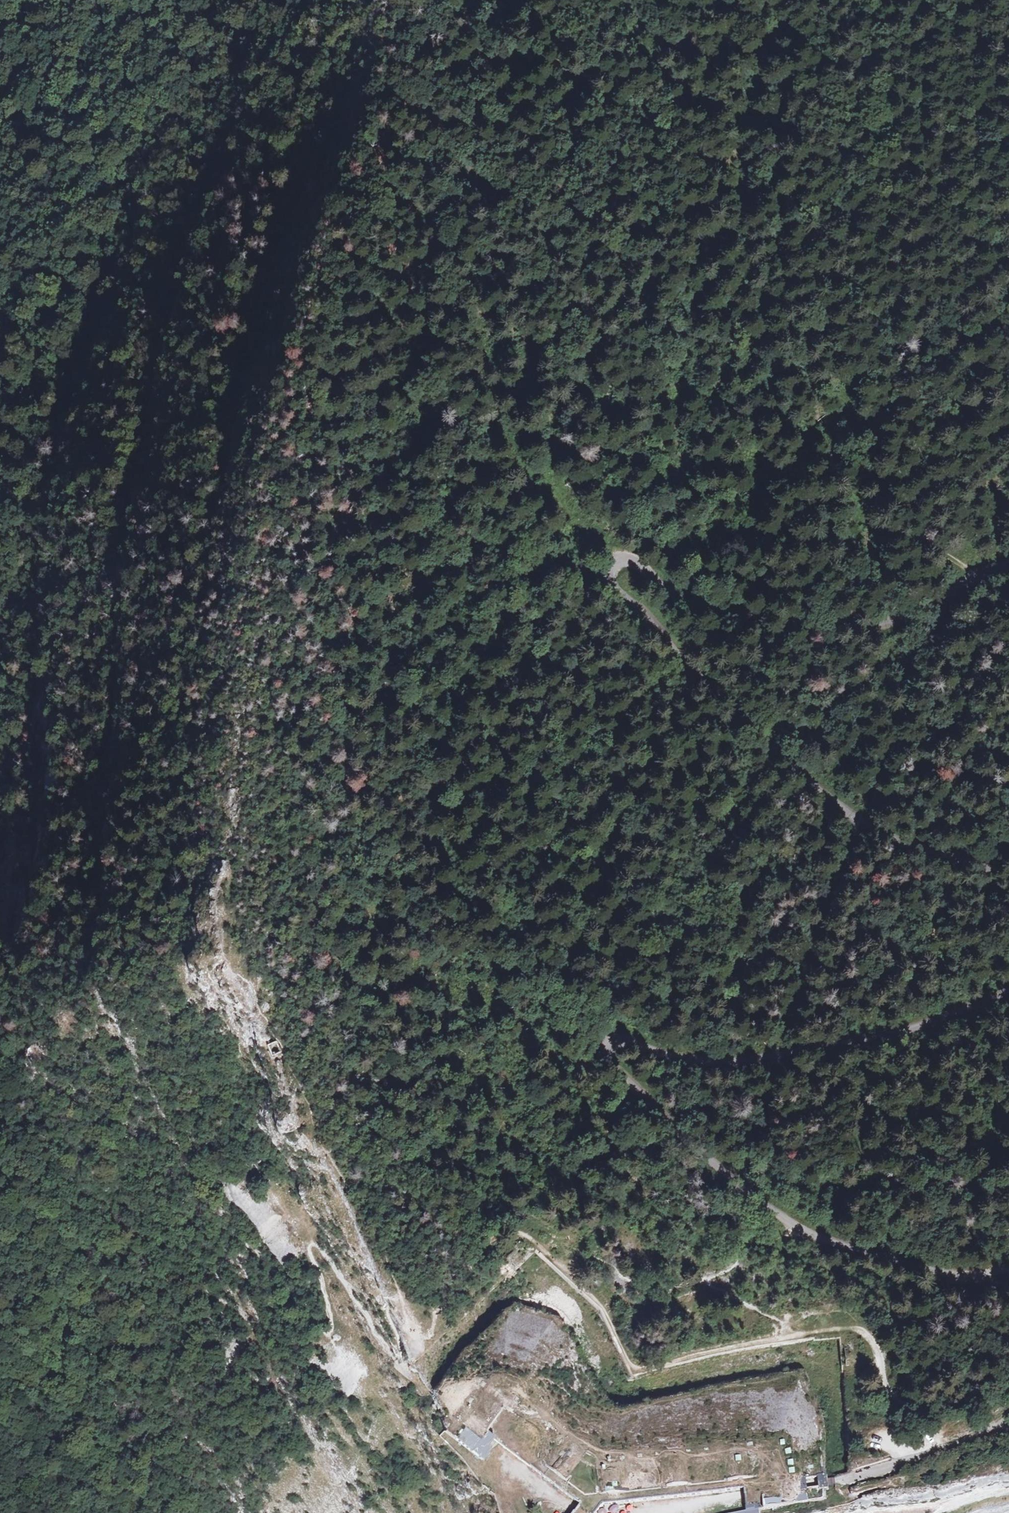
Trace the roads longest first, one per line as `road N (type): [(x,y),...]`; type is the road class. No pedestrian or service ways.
road 1 (tertiary): [(1008,569),(905,617),(860,627),(713,612),(627,561),(610,573),(617,592),(865,826),(1008,873)]
road 2 (tertiary): [(1008,989),(882,1038),(755,1062),(659,1055),(613,1031),(600,1048),(666,1126),(802,1232),(1008,1287)]
road 3 (track): [(851,518),(776,345),(787,242),(772,178),(671,50),(616,0)]
road 4 (tertiary): [(1008,1415),(826,1481)]

